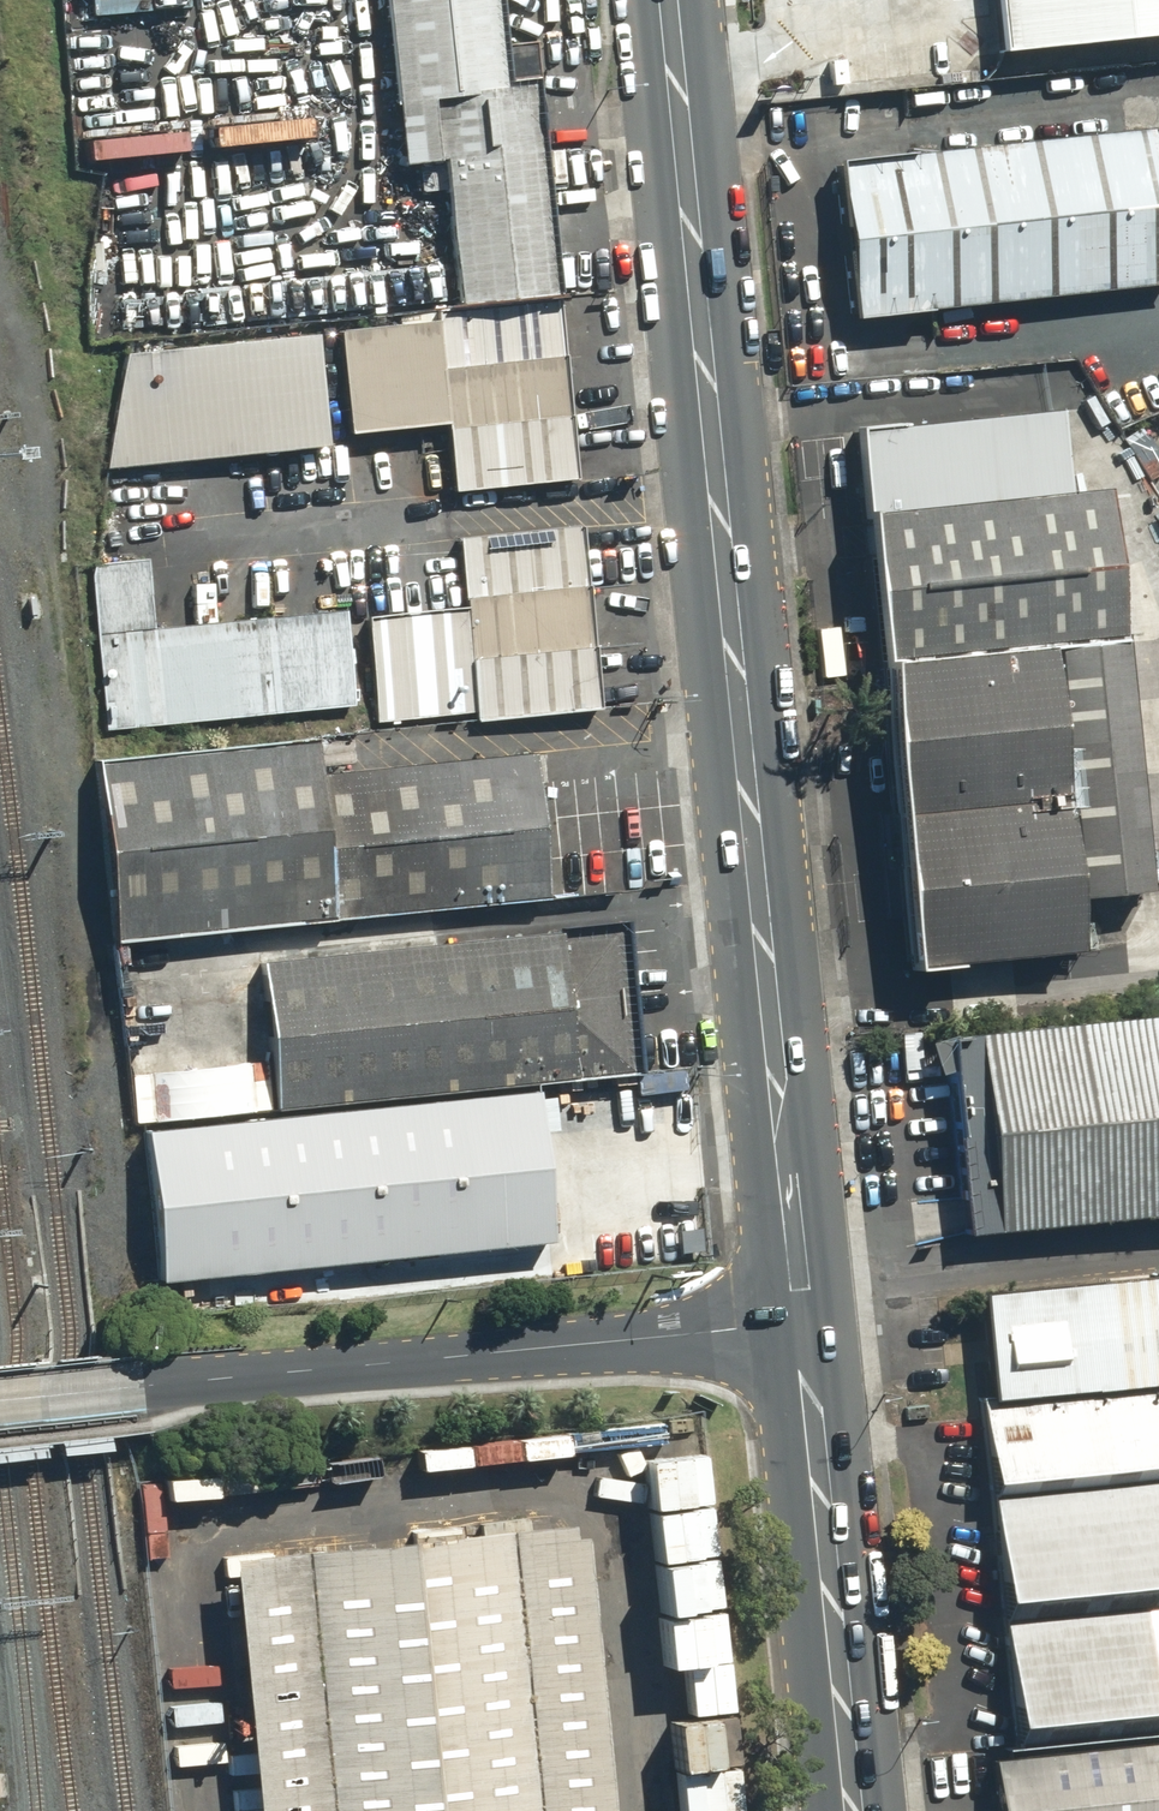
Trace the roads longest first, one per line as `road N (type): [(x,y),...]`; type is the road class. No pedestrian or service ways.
road 1 (secondary): [(798,1326),(661,0)]
road 2 (unclassified): [(141,1386),(649,1341)]
road 3 (secondary): [(849,1810),(798,1326)]
road 4 (unclassified): [(798,1326),(649,1341)]
road 5 (unclassified): [(141,1386),(0,1400)]

